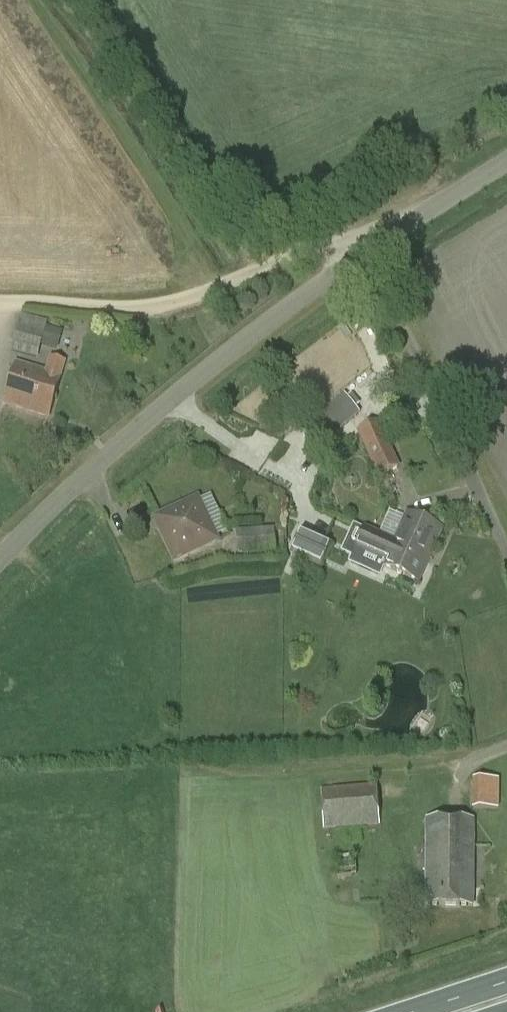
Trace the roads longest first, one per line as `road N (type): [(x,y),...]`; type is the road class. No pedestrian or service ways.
road 1 (unclassified): [(372,252),(284,312),(0,563)]
road 2 (track): [(95,0),(256,268),(339,240),(372,252)]
road 3 (track): [(256,268),(152,305),(0,301)]
road 4 (unclassified): [(372,252),(506,166)]

